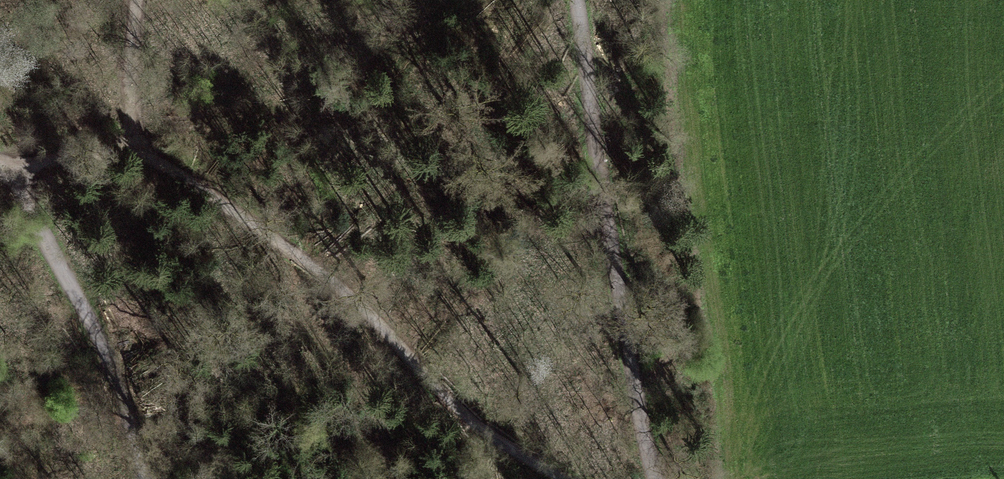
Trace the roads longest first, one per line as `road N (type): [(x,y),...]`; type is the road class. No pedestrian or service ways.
road 1 (track): [(128,152),(166,168),(339,284),(463,417),(590,478)]
road 2 (track): [(576,0),(634,397),(661,478)]
road 3 (track): [(143,478),(111,369),(16,183)]
road 4 (track): [(16,183),(20,166),(128,152),(141,0)]

